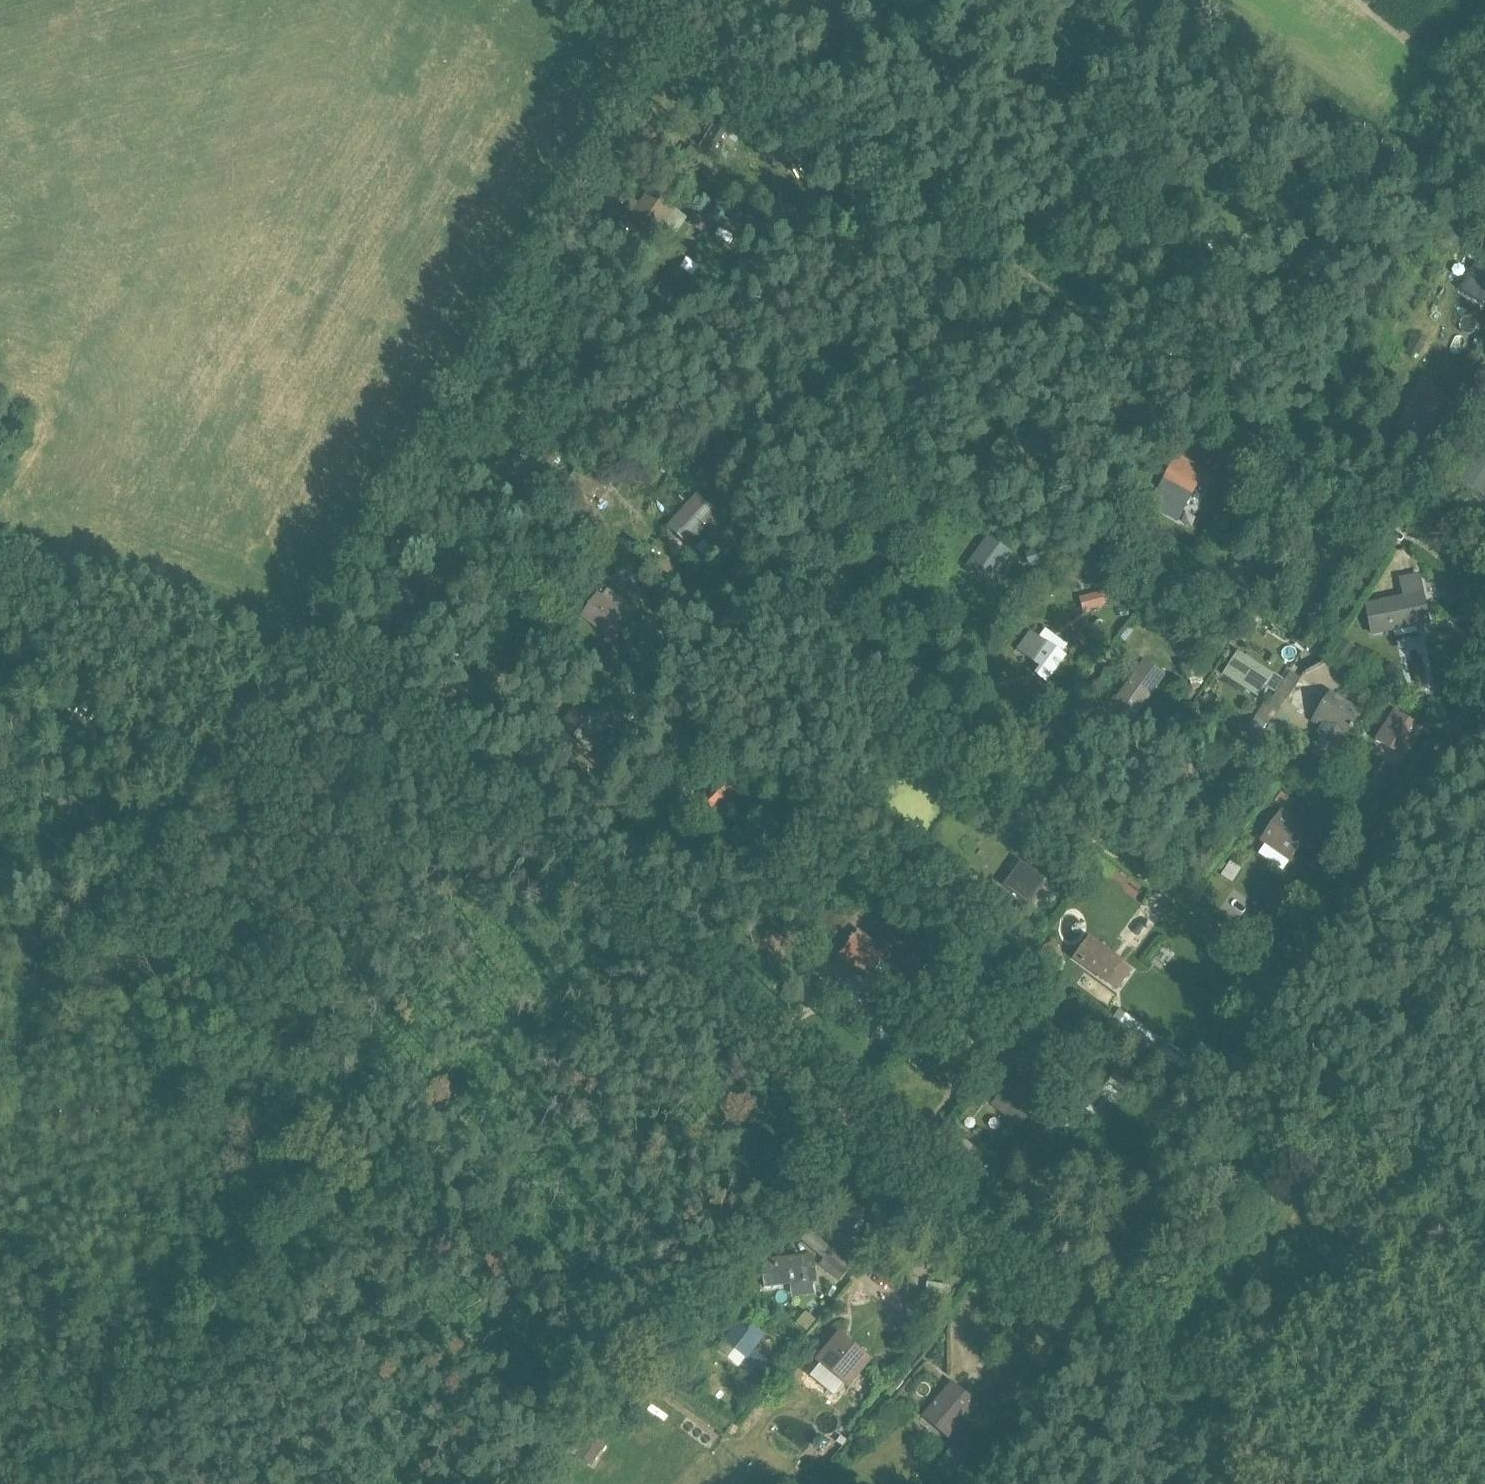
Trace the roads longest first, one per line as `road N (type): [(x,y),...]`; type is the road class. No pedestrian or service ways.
road 1 (track): [(1288,1483),(311,643),(640,57),(637,21),(607,0)]
road 2 (residential): [(756,594),(1282,978)]
road 3 (residential): [(1018,278),(1484,587)]
road 4 (residential): [(637,21),(1018,278)]
road 5 (residential): [(1018,278),(756,594)]
road 6 (residential): [(756,594),(546,846)]

